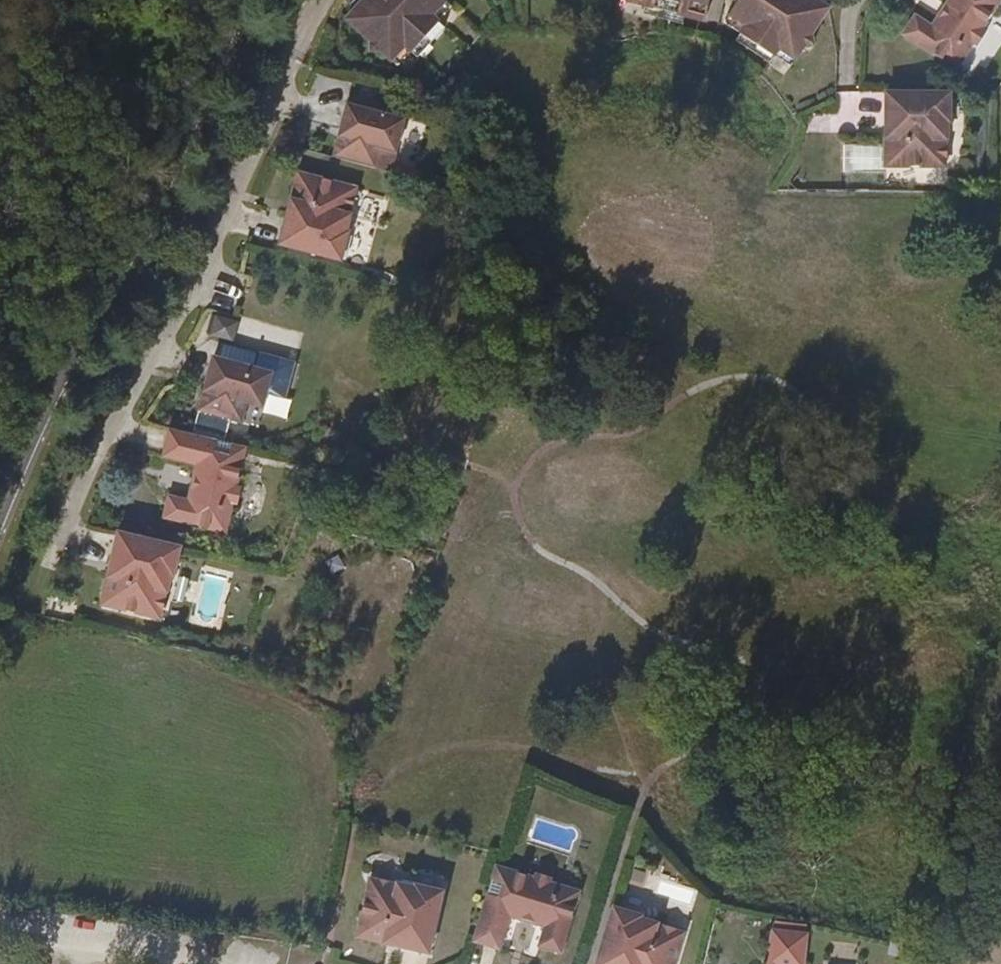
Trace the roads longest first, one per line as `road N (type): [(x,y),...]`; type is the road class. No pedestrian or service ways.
road 1 (residential): [(318,0),(220,239),(47,566)]
road 2 (residential): [(232,0),(0,509)]
road 3 (residential): [(0,928),(122,942),(197,963)]

